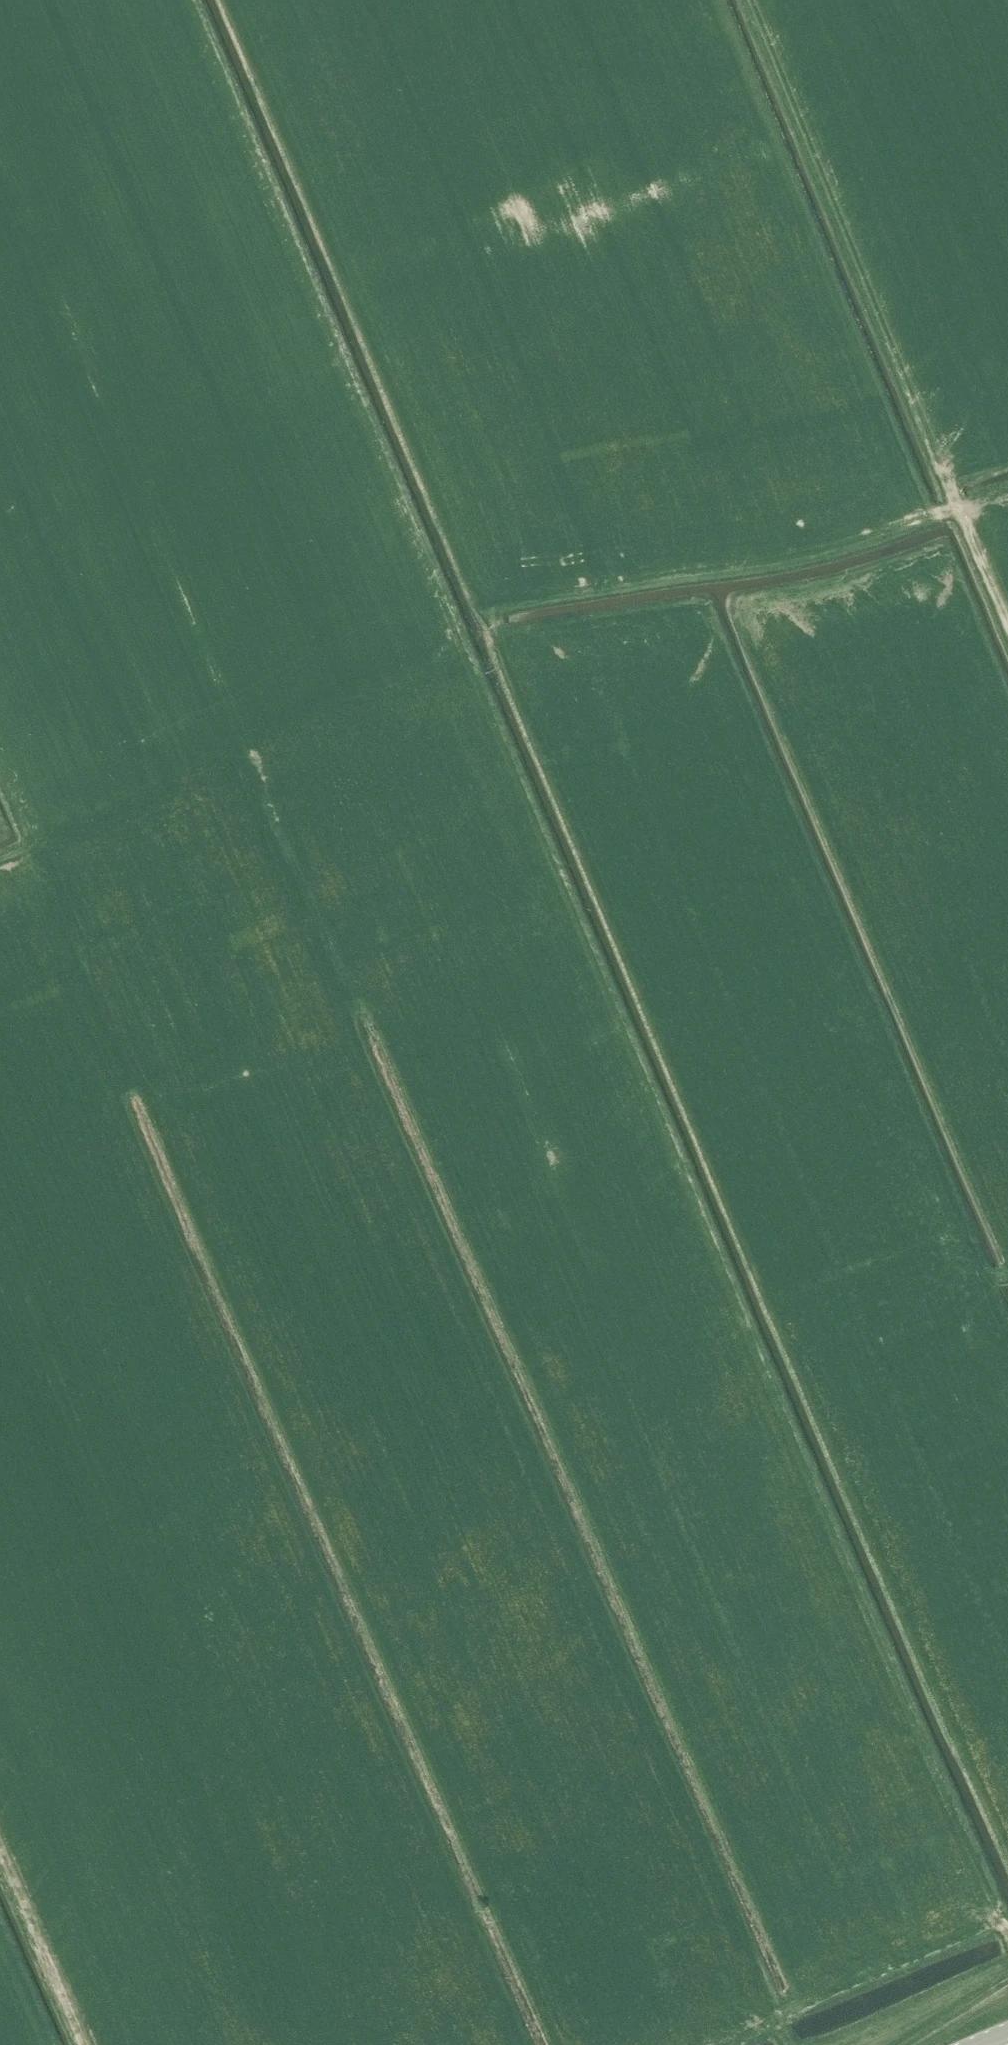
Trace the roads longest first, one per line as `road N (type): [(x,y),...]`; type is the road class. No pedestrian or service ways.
road 1 (track): [(85,2044),(0,1853)]
road 2 (track): [(1007,626),(945,475)]
road 3 (track): [(1007,1981),(904,2044)]

